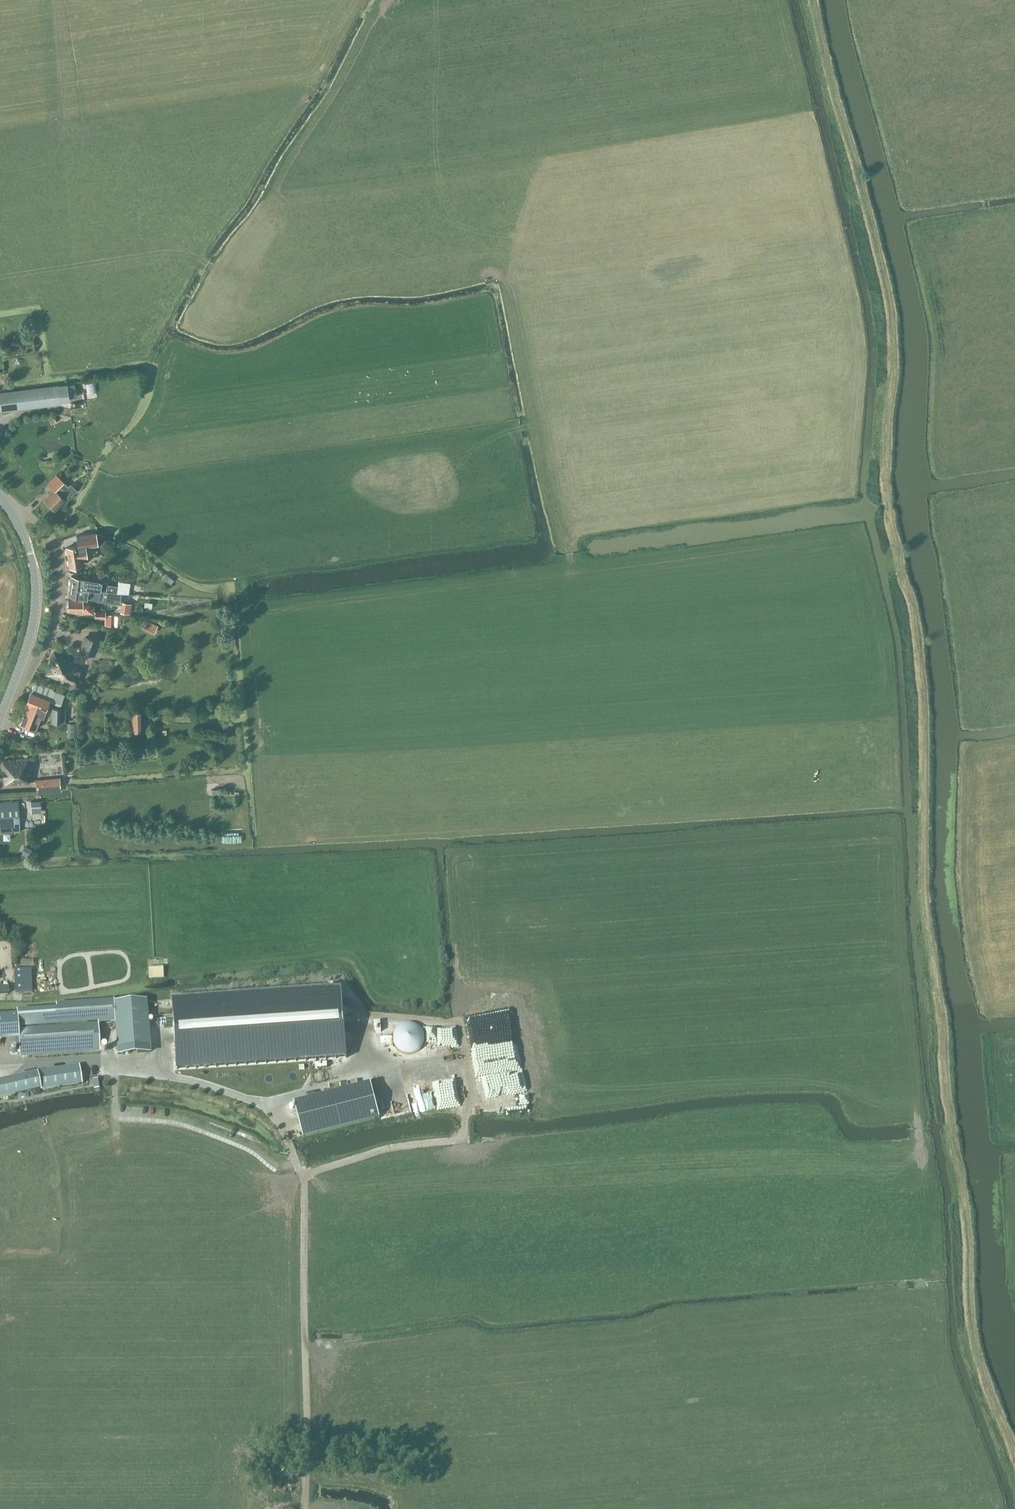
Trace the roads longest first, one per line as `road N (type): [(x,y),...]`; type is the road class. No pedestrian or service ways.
road 1 (track): [(0,1066),(83,1059),(174,1077),(261,1104),(293,1142),(303,1171),(306,1505)]
road 2 (unclassified): [(18,674),(39,659),(53,631),(63,567),(51,536),(12,512)]
road 3 (tertiary): [(18,674),(36,586),(12,512)]

